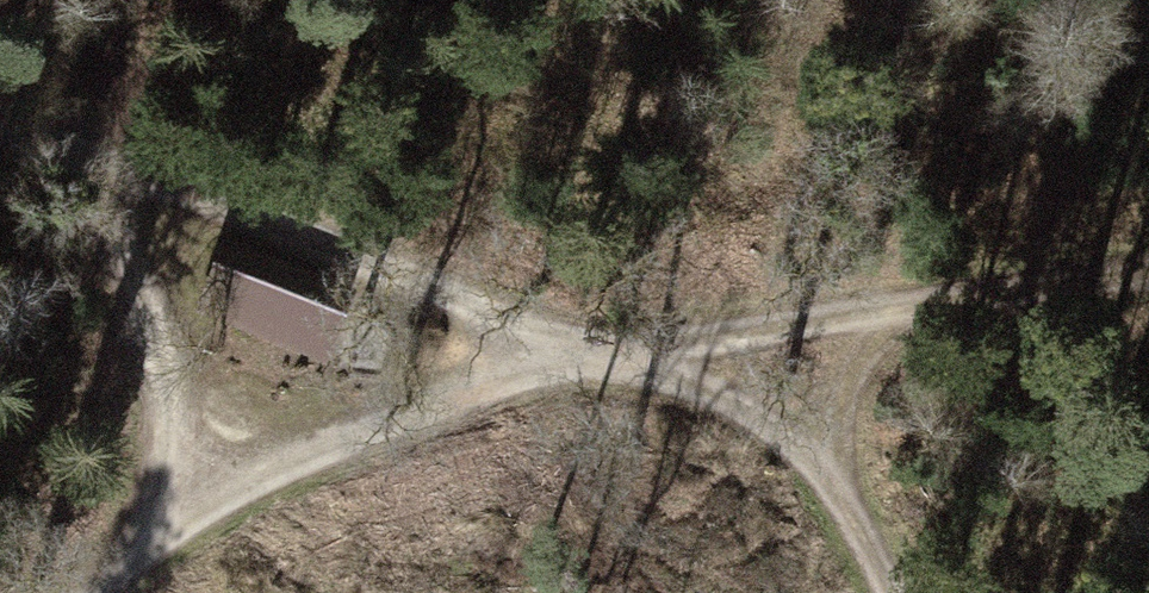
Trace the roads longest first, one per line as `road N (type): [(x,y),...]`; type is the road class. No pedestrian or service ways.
road 1 (track): [(0,104),(117,157),(625,351),(1148,269)]
road 2 (track): [(901,592),(831,455),(625,351),(433,397),(182,512),(78,592)]
road 3 (track): [(182,512),(117,157),(134,0)]
road 4 (track): [(831,455),(849,313)]

